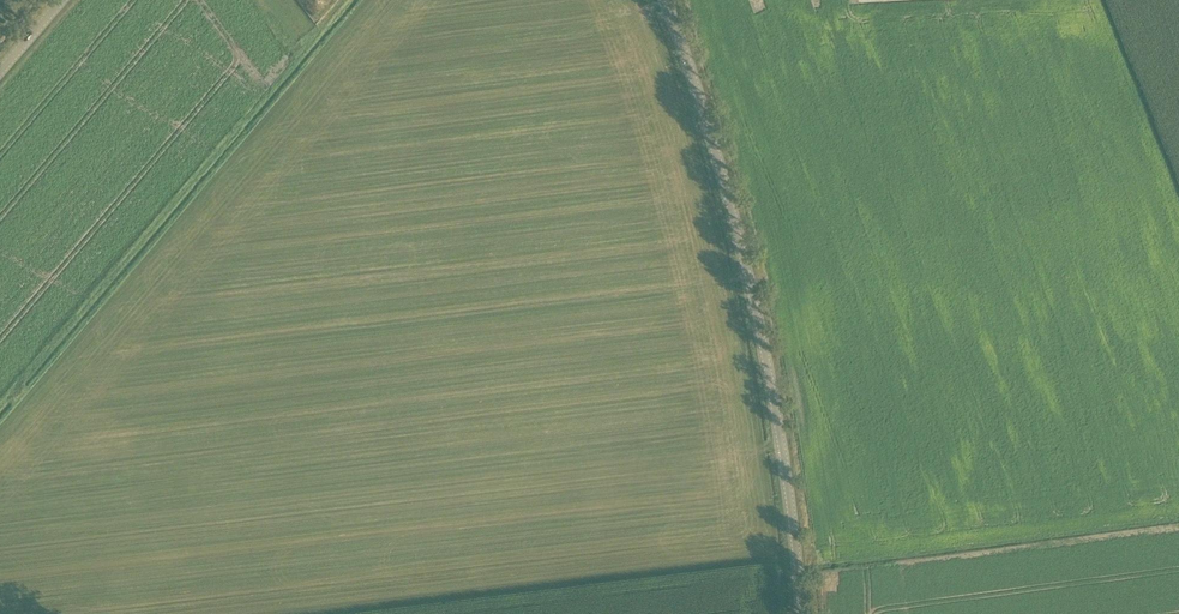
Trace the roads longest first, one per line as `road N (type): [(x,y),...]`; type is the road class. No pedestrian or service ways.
road 1 (unclassified): [(809,613),(774,366),(740,212),(674,0)]

